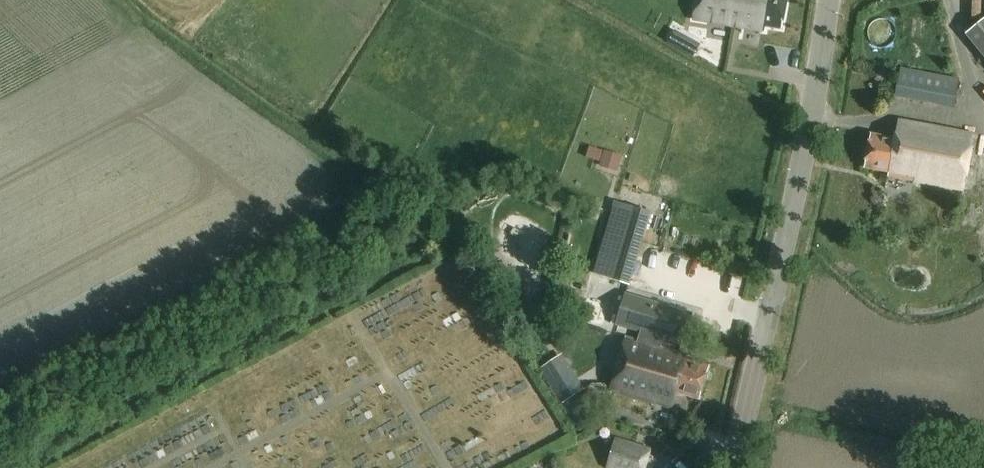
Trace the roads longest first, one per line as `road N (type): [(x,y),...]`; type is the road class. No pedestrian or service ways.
road 1 (tertiary): [(729,467),(803,155),(827,0)]

